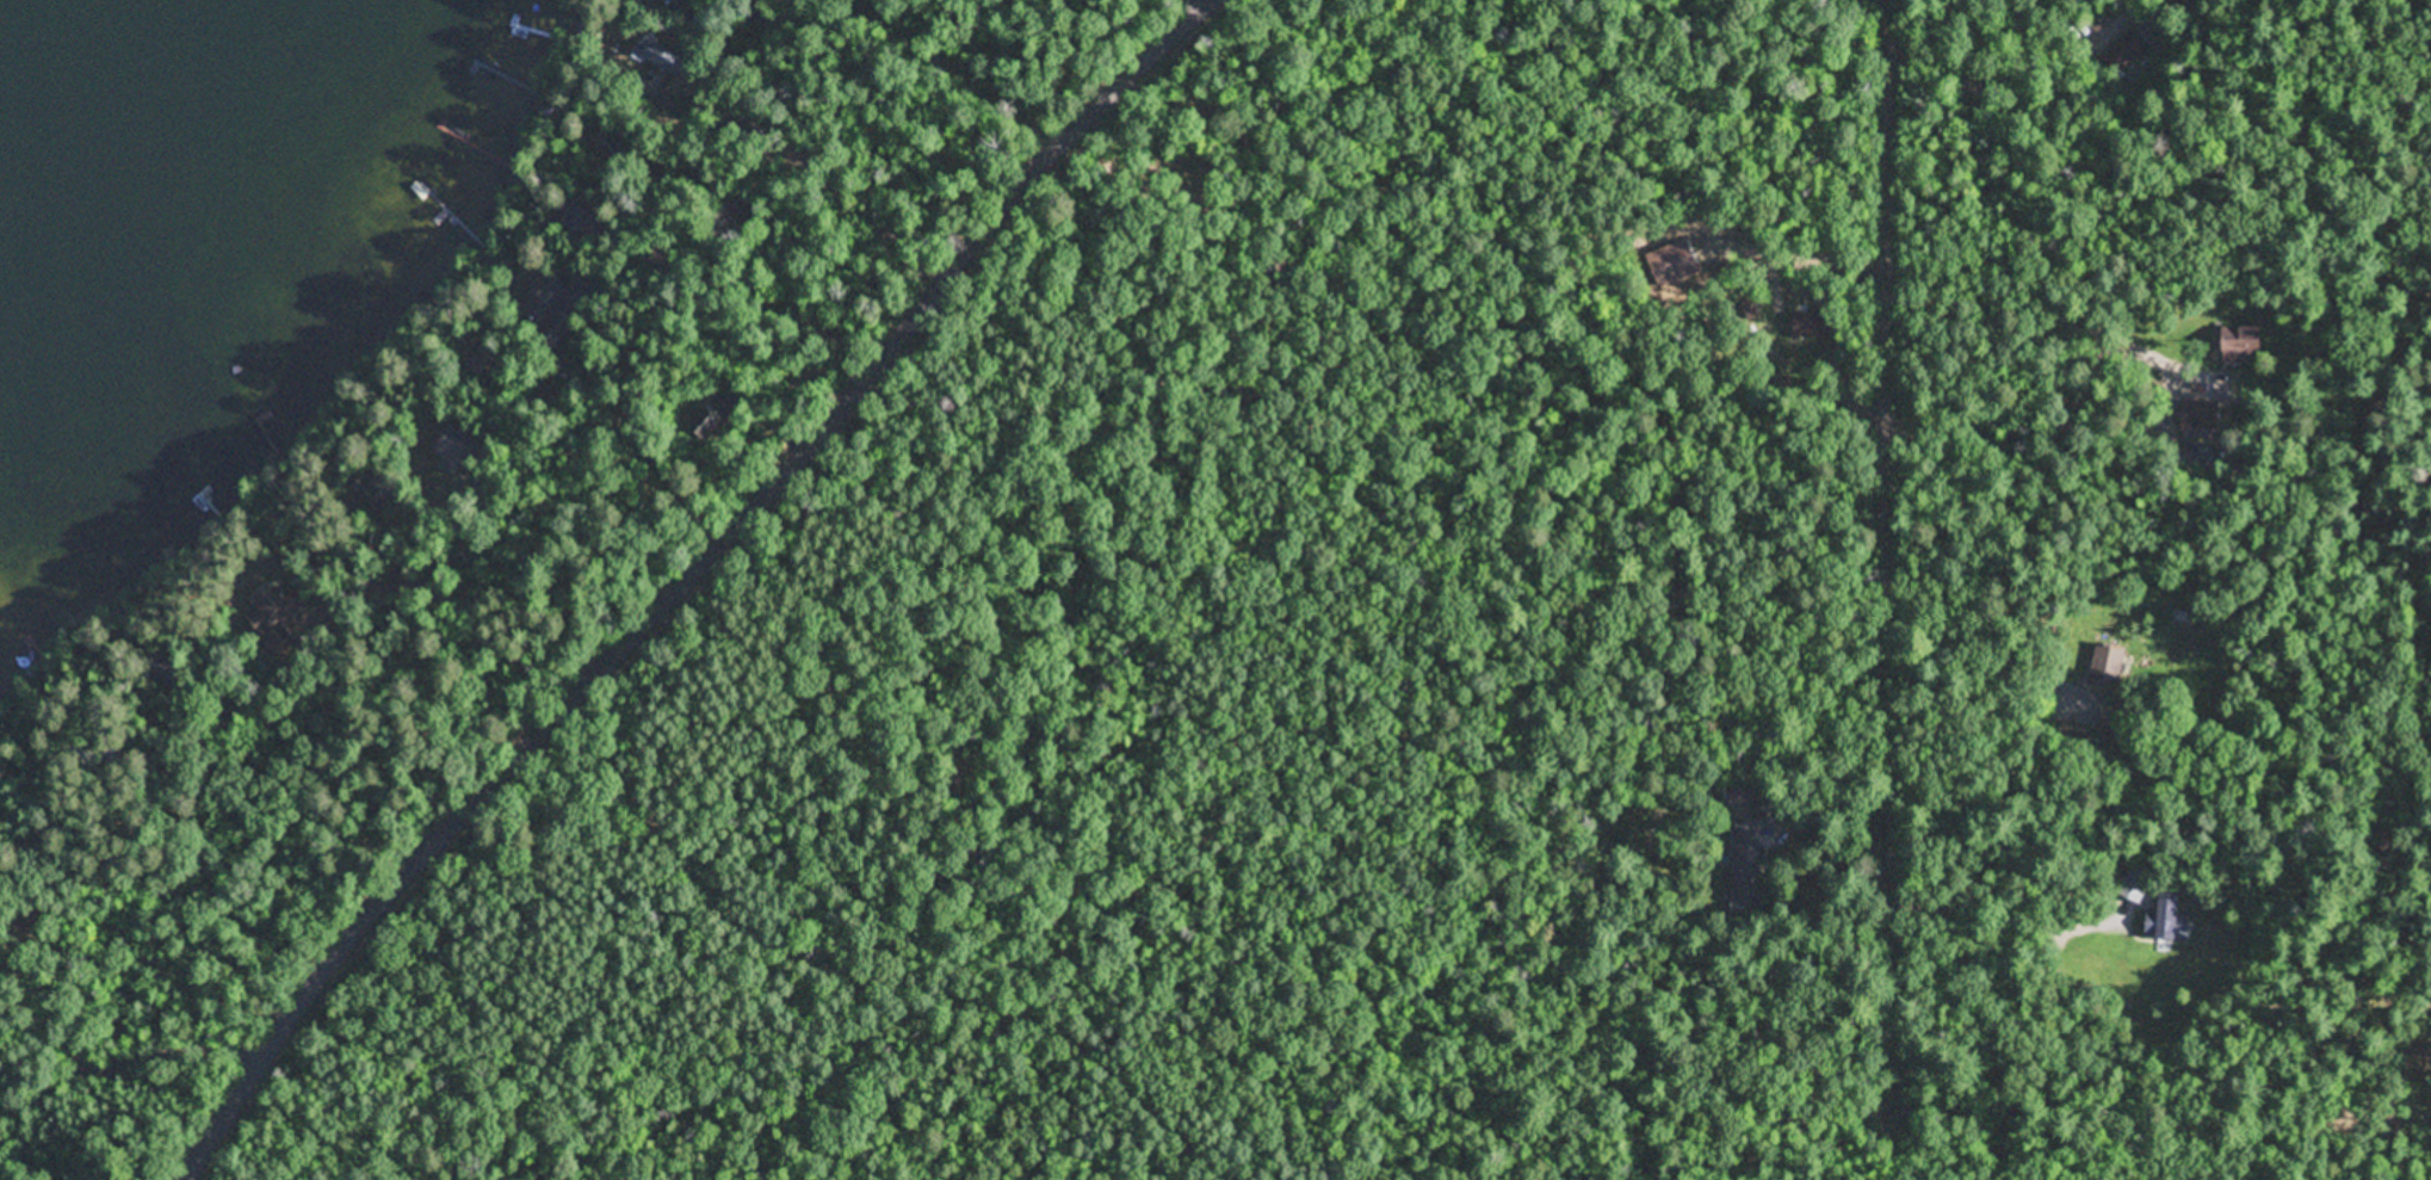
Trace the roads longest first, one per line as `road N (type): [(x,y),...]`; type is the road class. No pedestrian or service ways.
road 1 (residential): [(188,1179),(264,1052),(346,937),(717,554),(1066,135),(1212,0)]
road 2 (residential): [(1894,0),(1892,1104)]

